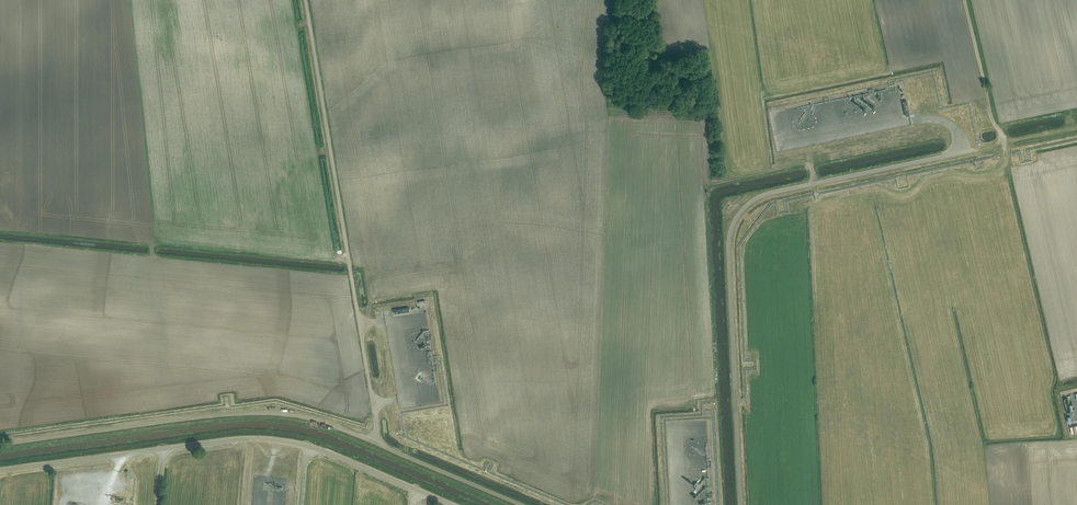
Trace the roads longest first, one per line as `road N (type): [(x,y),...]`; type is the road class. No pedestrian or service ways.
road 1 (unclassified): [(0,443),(219,415),(296,415),(522,504)]

